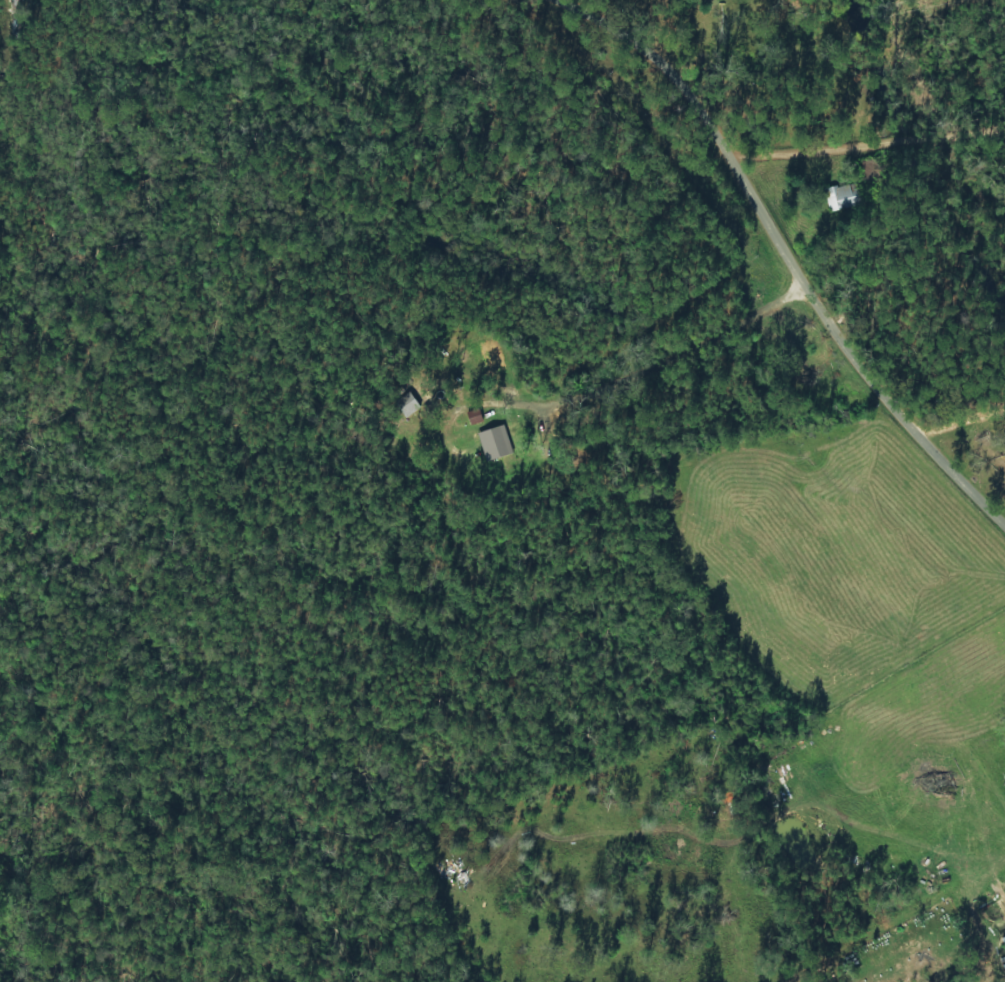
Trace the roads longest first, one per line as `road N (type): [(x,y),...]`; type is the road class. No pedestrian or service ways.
road 1 (residential): [(773,301),(798,306),(1004,563)]
road 2 (residential): [(491,435),(773,301)]
road 3 (residential): [(0,664),(257,803)]
road 4 (residential): [(724,157),(738,142),(1004,117)]
road 5 (residential): [(724,157),(615,52),(500,0)]
road 6 (residential): [(773,301),(724,157)]

